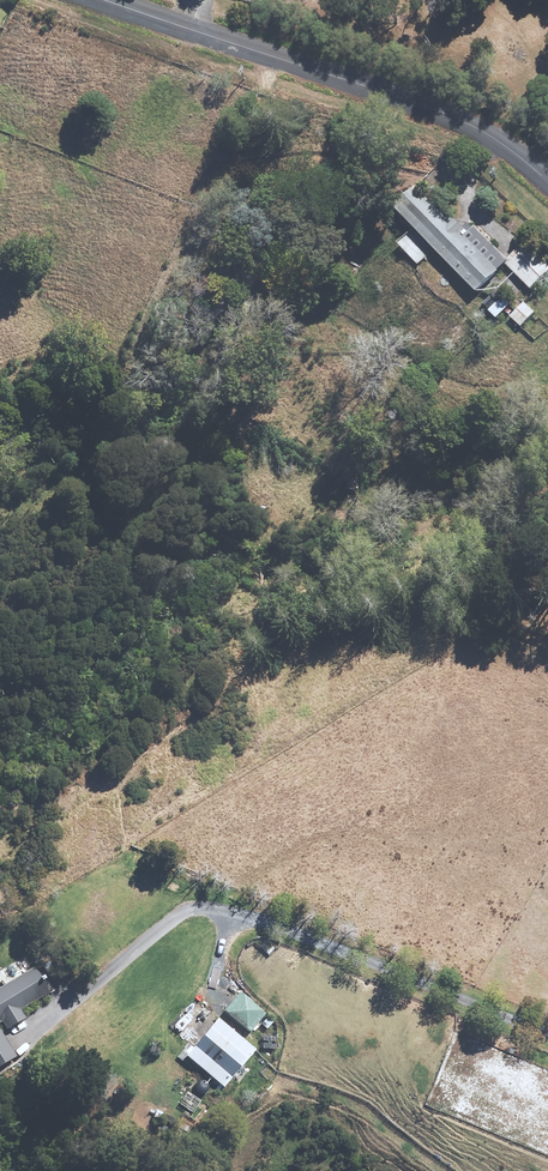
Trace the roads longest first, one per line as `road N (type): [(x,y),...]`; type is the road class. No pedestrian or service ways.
road 1 (unclassified): [(102,0),(451,116),(502,143),(547,183)]

